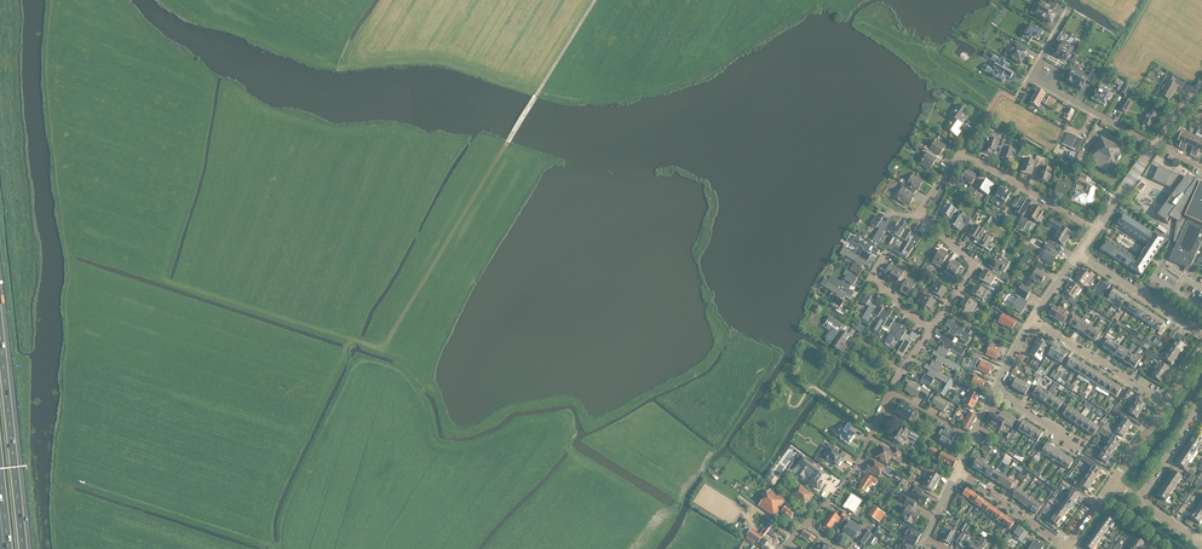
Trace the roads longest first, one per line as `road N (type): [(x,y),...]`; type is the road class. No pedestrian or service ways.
road 1 (track): [(347,339),(386,344),(594,0)]
road 2 (residential): [(931,329),(975,266),(920,215),(958,155),(1095,230)]
road 3 (motorway): [(25,548),(0,314)]
road 4 (residential): [(1154,145),(1032,78),(1070,9)]
road 5 (residential): [(805,527),(856,467),(892,391)]
road 6 (residential): [(1165,402),(1034,319)]
road 7 (residential): [(1201,335),(1079,255)]
road 8 (track): [(777,380),(790,390),(790,405),(811,386),(875,427)]
road 9 (residential): [(1066,547),(958,471)]

